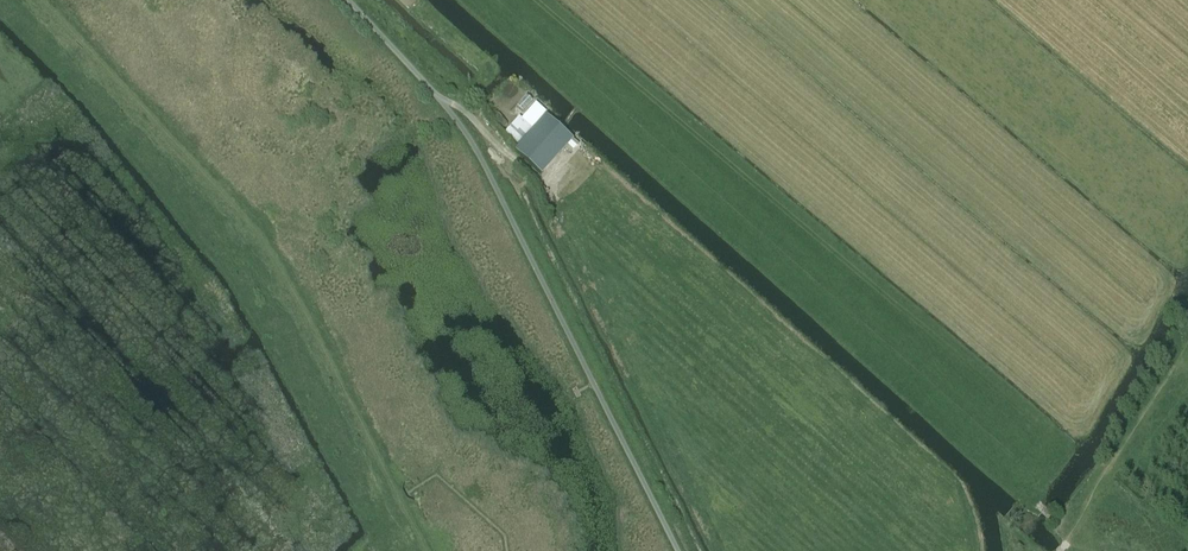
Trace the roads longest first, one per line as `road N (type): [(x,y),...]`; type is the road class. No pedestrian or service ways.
road 1 (track): [(33,0),(264,255),(418,550)]
road 2 (unclassified): [(677,550),(481,158),(441,100),(348,0)]
road 3 (track): [(1061,550),(1187,339)]

